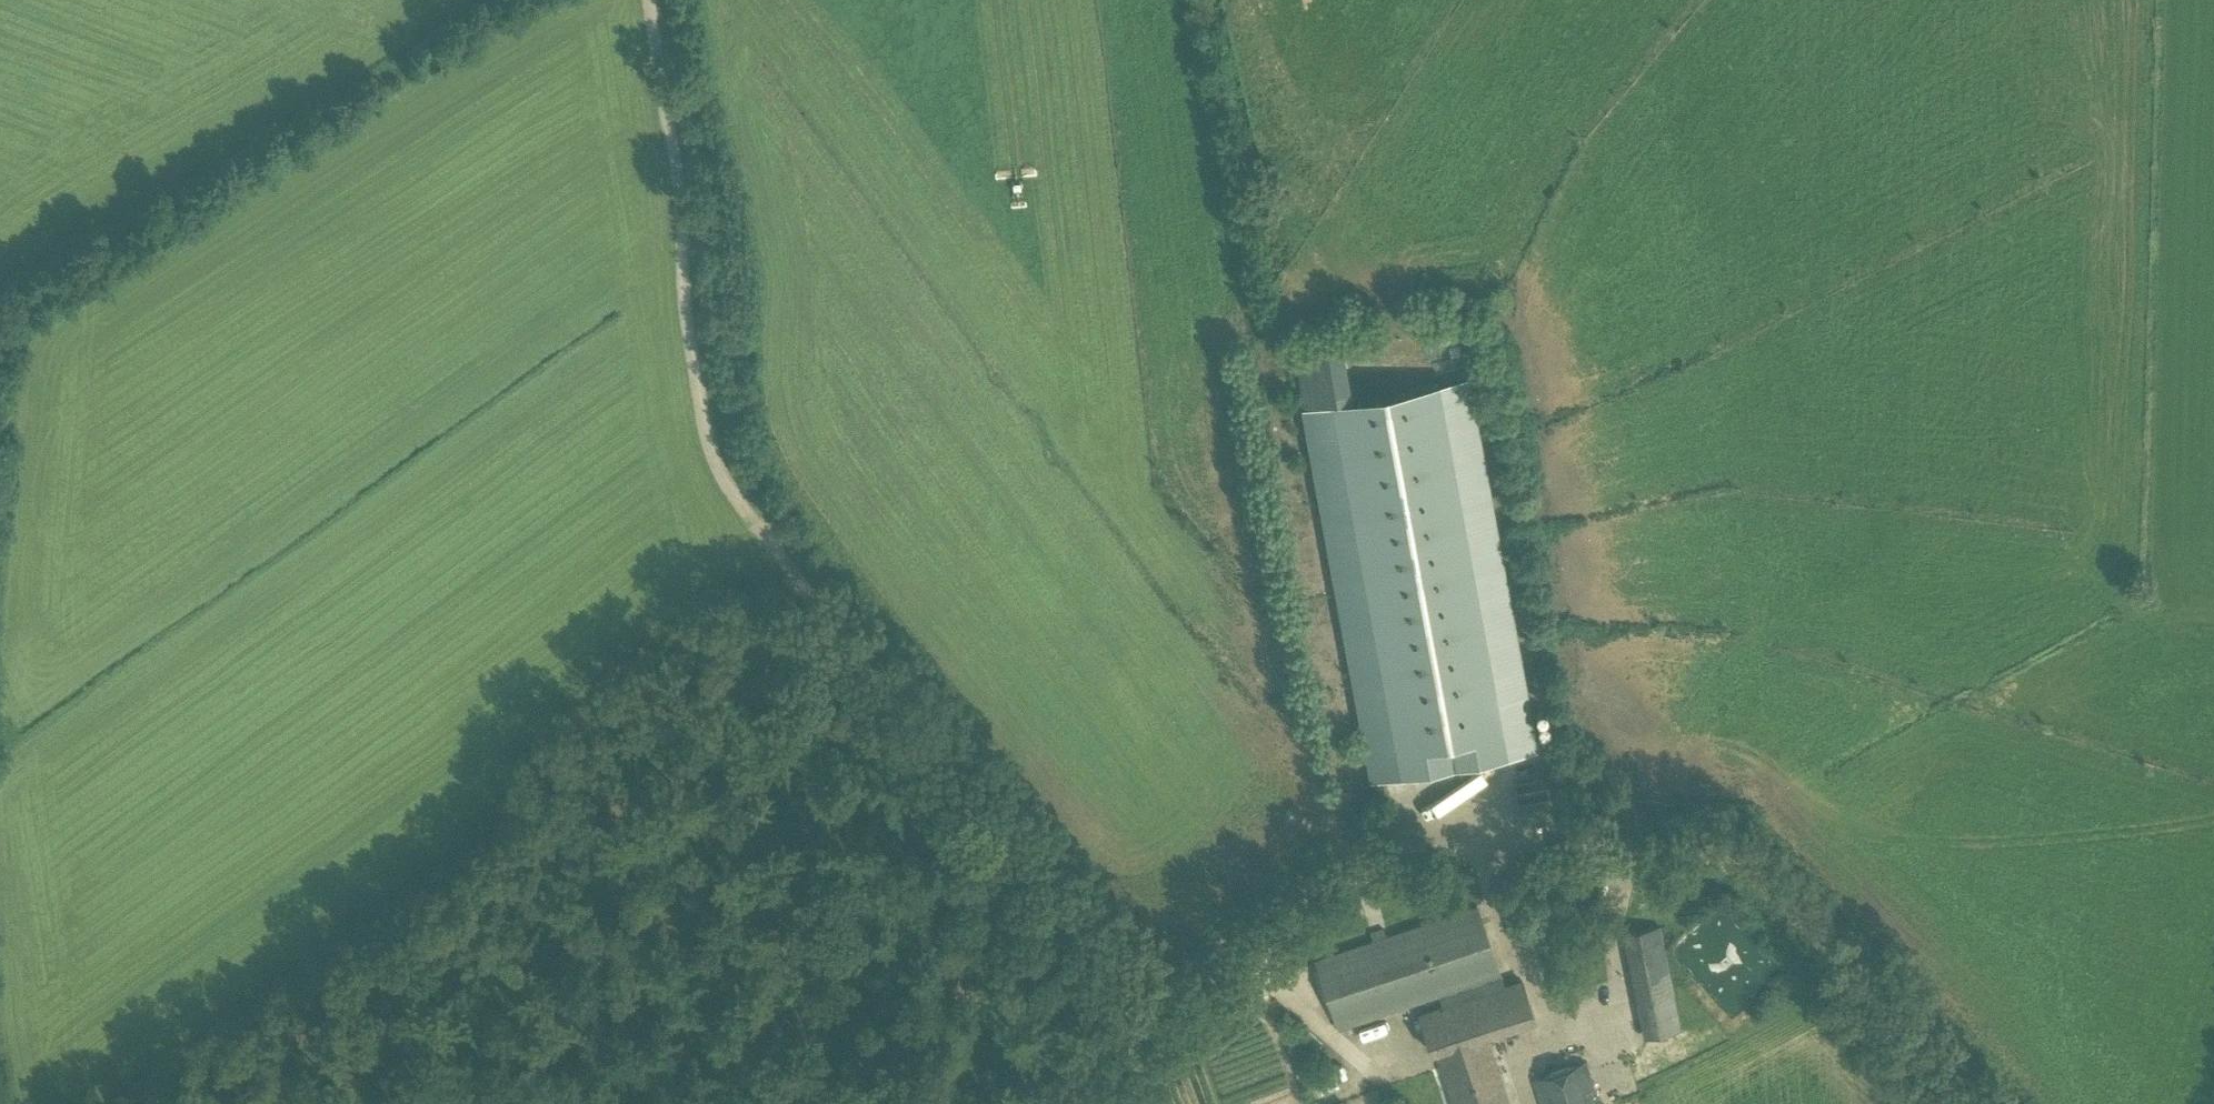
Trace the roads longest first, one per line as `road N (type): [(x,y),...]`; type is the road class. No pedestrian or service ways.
road 1 (track): [(1165,1027),(769,555),(733,501),(697,399),(649,0)]
road 2 (unclassified): [(1937,1103),(1727,869),(1393,855),(1071,1103)]

